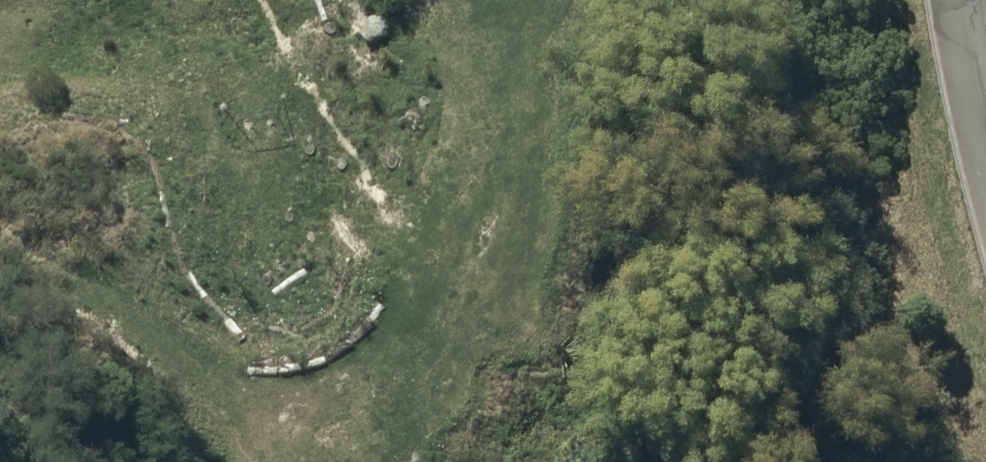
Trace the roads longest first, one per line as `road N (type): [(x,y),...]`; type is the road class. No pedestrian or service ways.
road 1 (track): [(389,461),(389,402),(432,329),(506,237),(533,135),(538,21),(551,0)]
road 2 (track): [(374,461),(261,377),(65,312),(0,302)]

